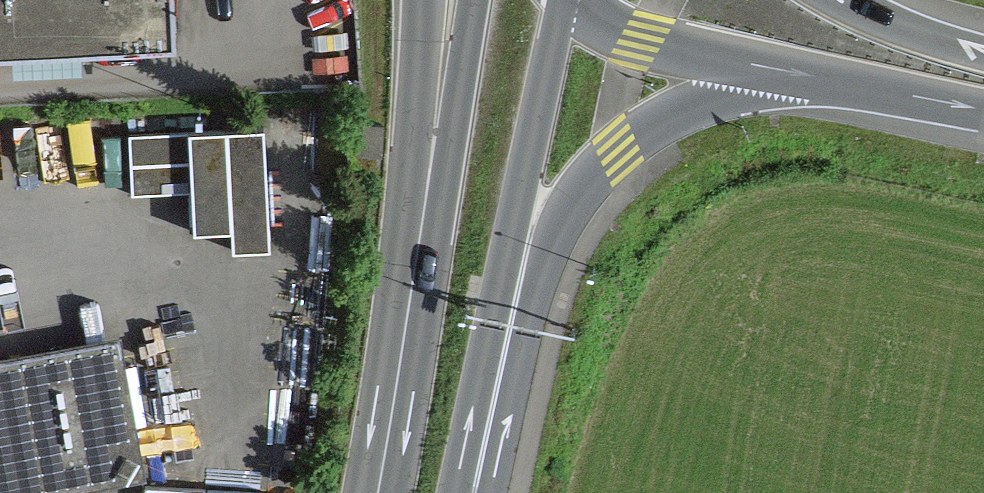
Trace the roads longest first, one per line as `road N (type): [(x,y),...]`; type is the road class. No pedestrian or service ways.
road 1 (motorway): [(490,492),(541,267),(581,194),(685,113),(771,70)]
road 2 (primary): [(455,492),(563,0)]
road 3 (primary): [(473,0),(394,492)]
road 4 (motorway): [(432,0),(402,262),(356,492)]
road 5 (motorway): [(771,70),(983,111)]
road 6 (motorway): [(575,0),(641,41),(771,70)]
road 7 (motorway): [(983,56),(879,22),(840,0)]

